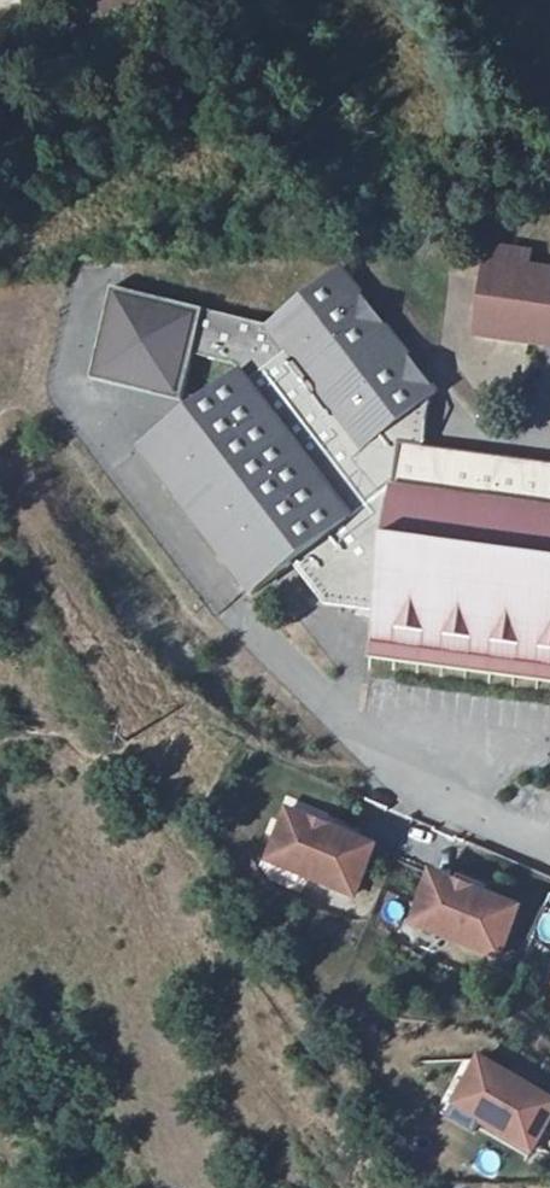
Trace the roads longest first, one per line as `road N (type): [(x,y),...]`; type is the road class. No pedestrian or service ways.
road 1 (residential): [(227,606),(428,802),(549,851)]

